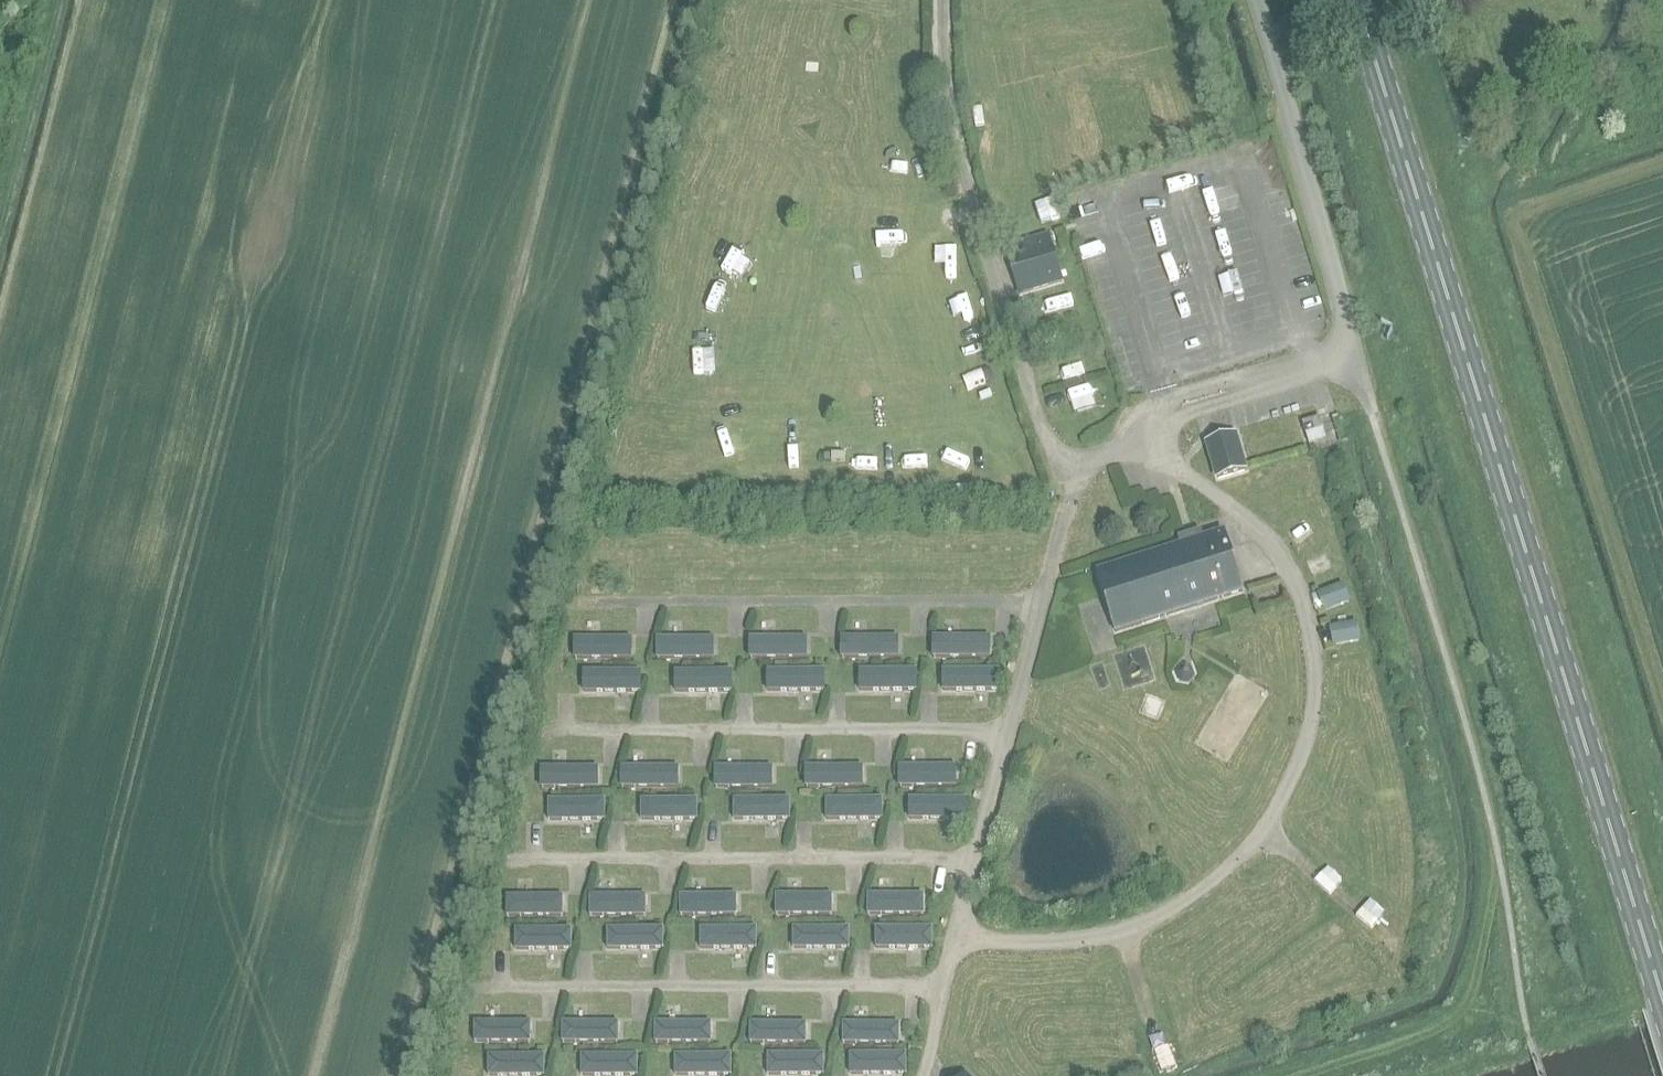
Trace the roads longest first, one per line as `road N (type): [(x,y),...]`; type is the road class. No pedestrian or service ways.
road 1 (primary): [(1662,1001),(1356,0)]
road 2 (unclassified): [(1253,0),(1379,440)]

